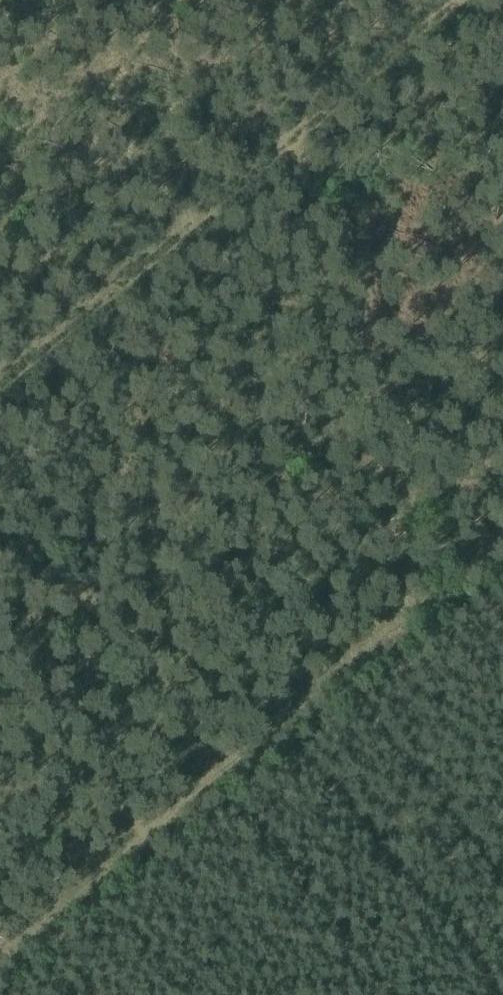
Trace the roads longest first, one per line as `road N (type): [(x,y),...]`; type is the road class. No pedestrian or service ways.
road 1 (track): [(0,957),(502,528)]
road 2 (track): [(459,0),(0,387)]

